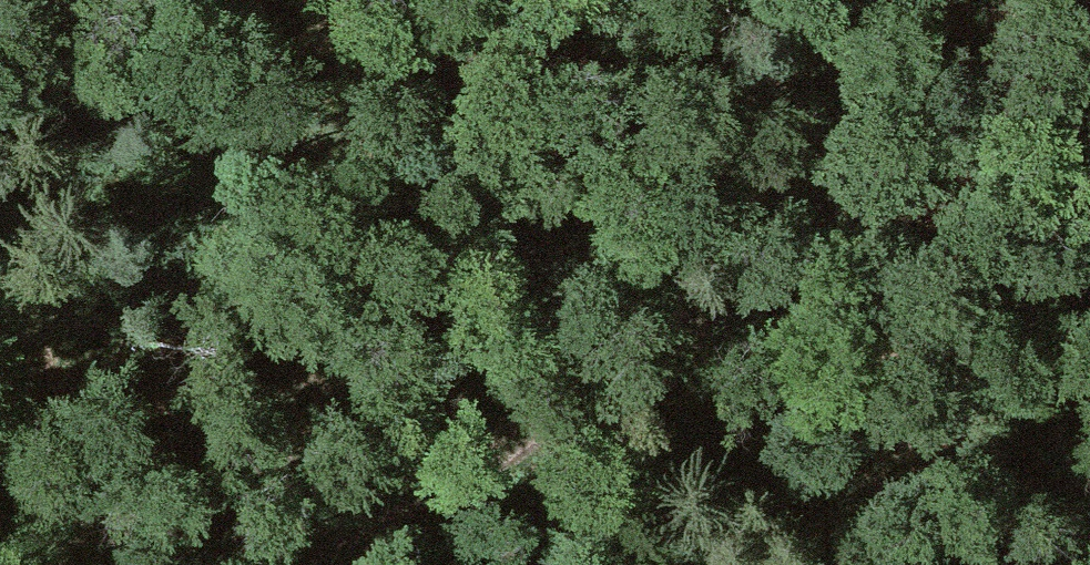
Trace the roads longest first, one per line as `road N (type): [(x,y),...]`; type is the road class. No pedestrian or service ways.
road 1 (track): [(1089,80),(796,112),(401,215),(0,301)]
road 2 (track): [(1020,88),(345,564)]

